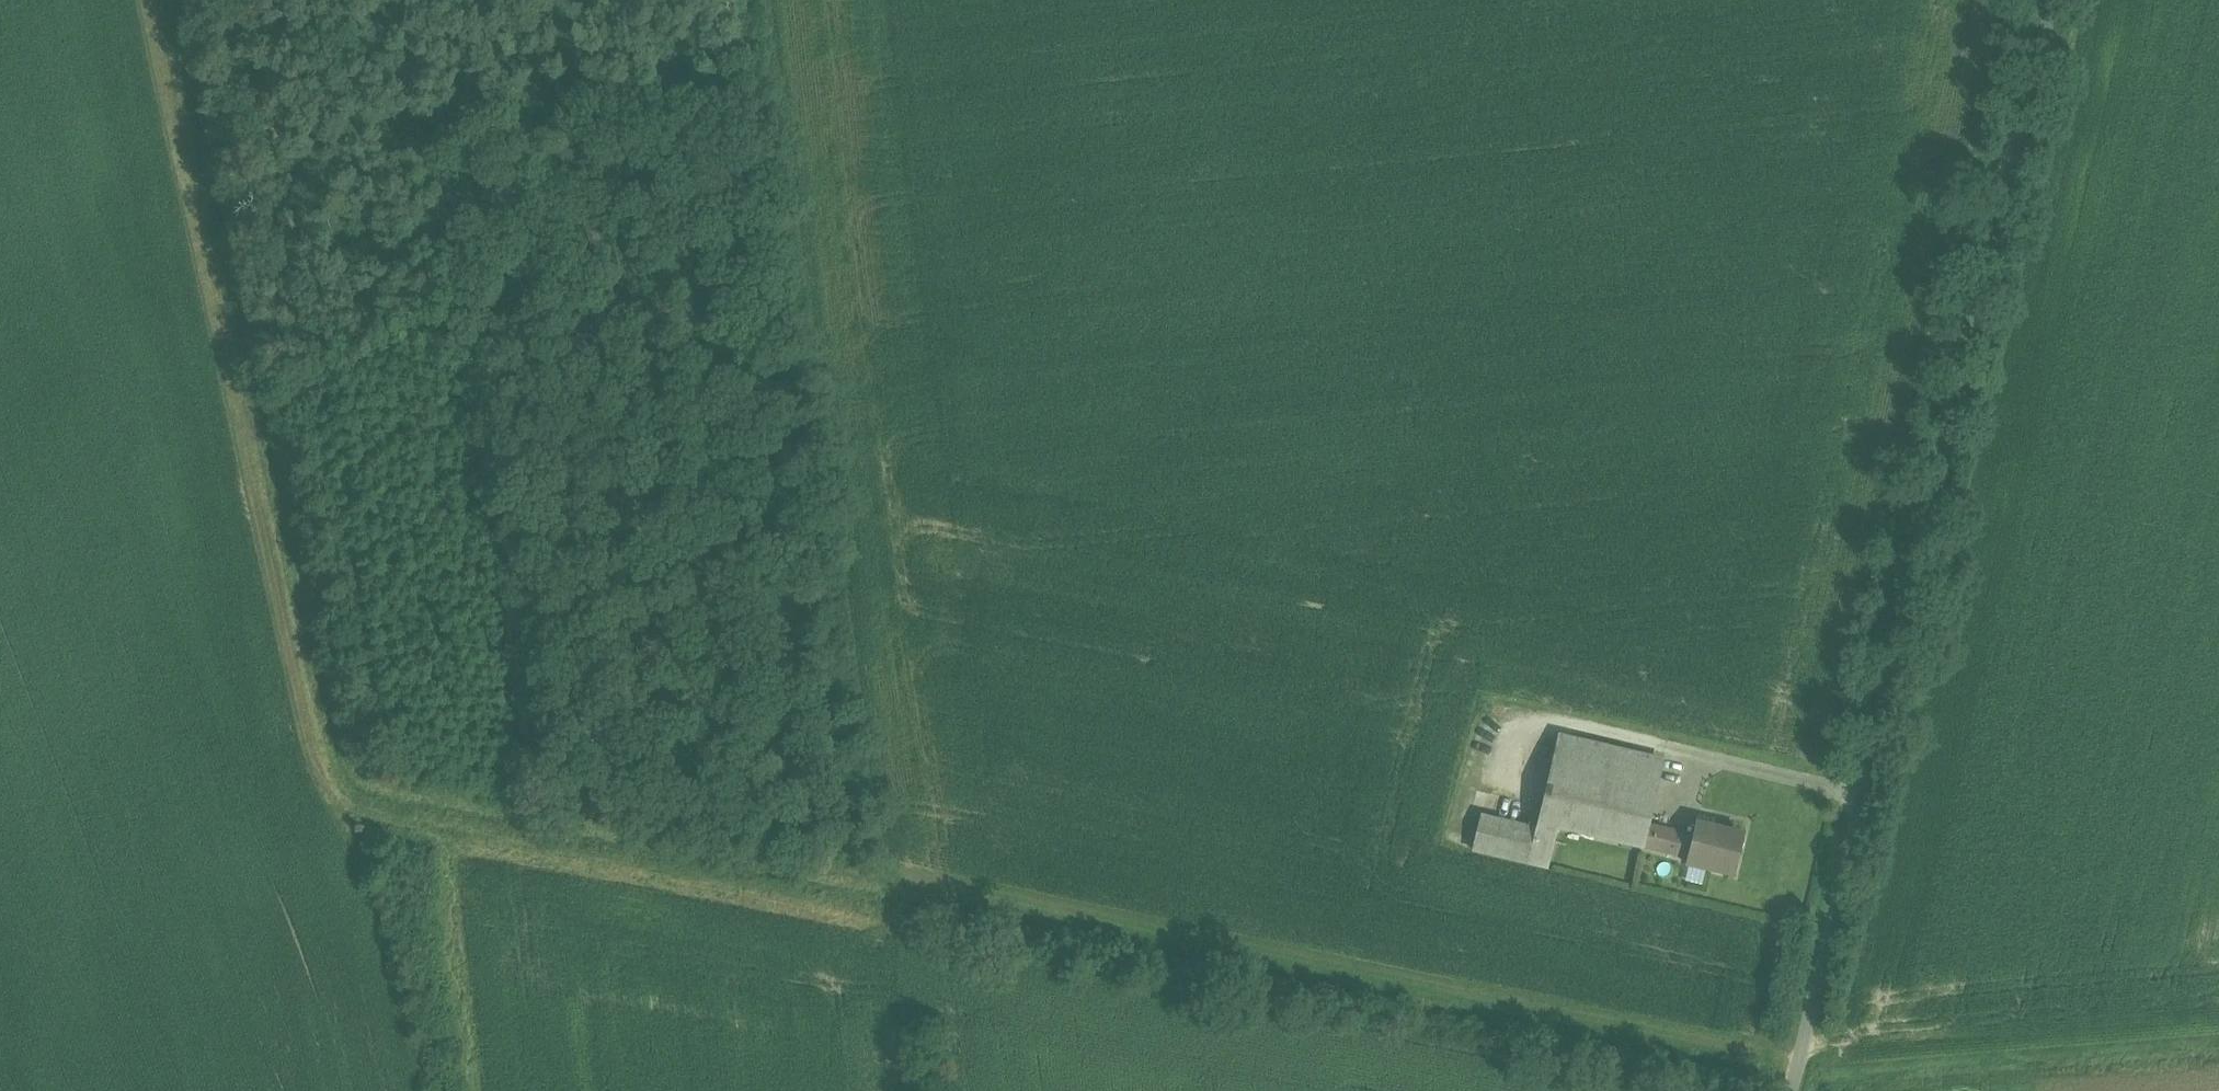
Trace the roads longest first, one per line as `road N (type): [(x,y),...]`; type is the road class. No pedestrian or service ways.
road 1 (unclassified): [(2055,0),(1792,1090)]

